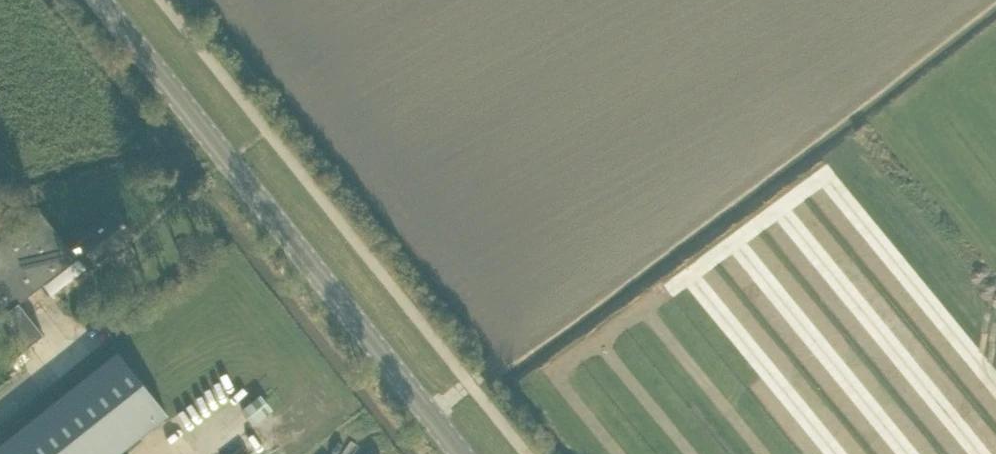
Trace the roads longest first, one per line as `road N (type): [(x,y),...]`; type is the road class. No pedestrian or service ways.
road 1 (primary): [(463,453),(101,0)]

